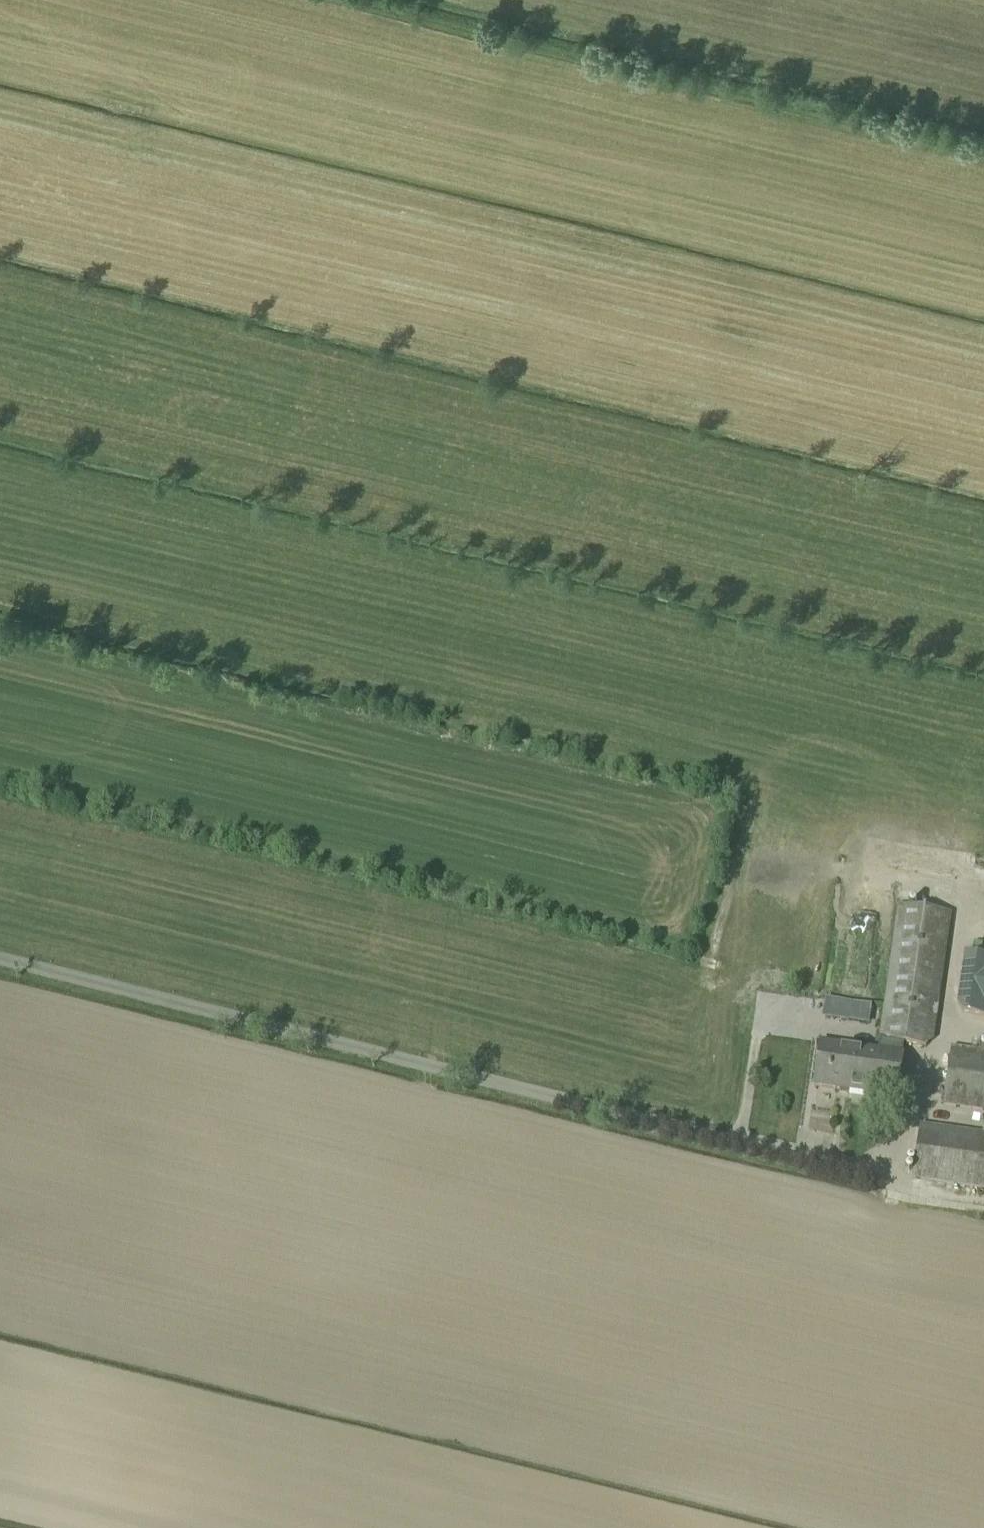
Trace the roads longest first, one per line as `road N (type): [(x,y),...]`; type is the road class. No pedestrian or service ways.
road 1 (unclassified): [(771,1147),(0,959)]

